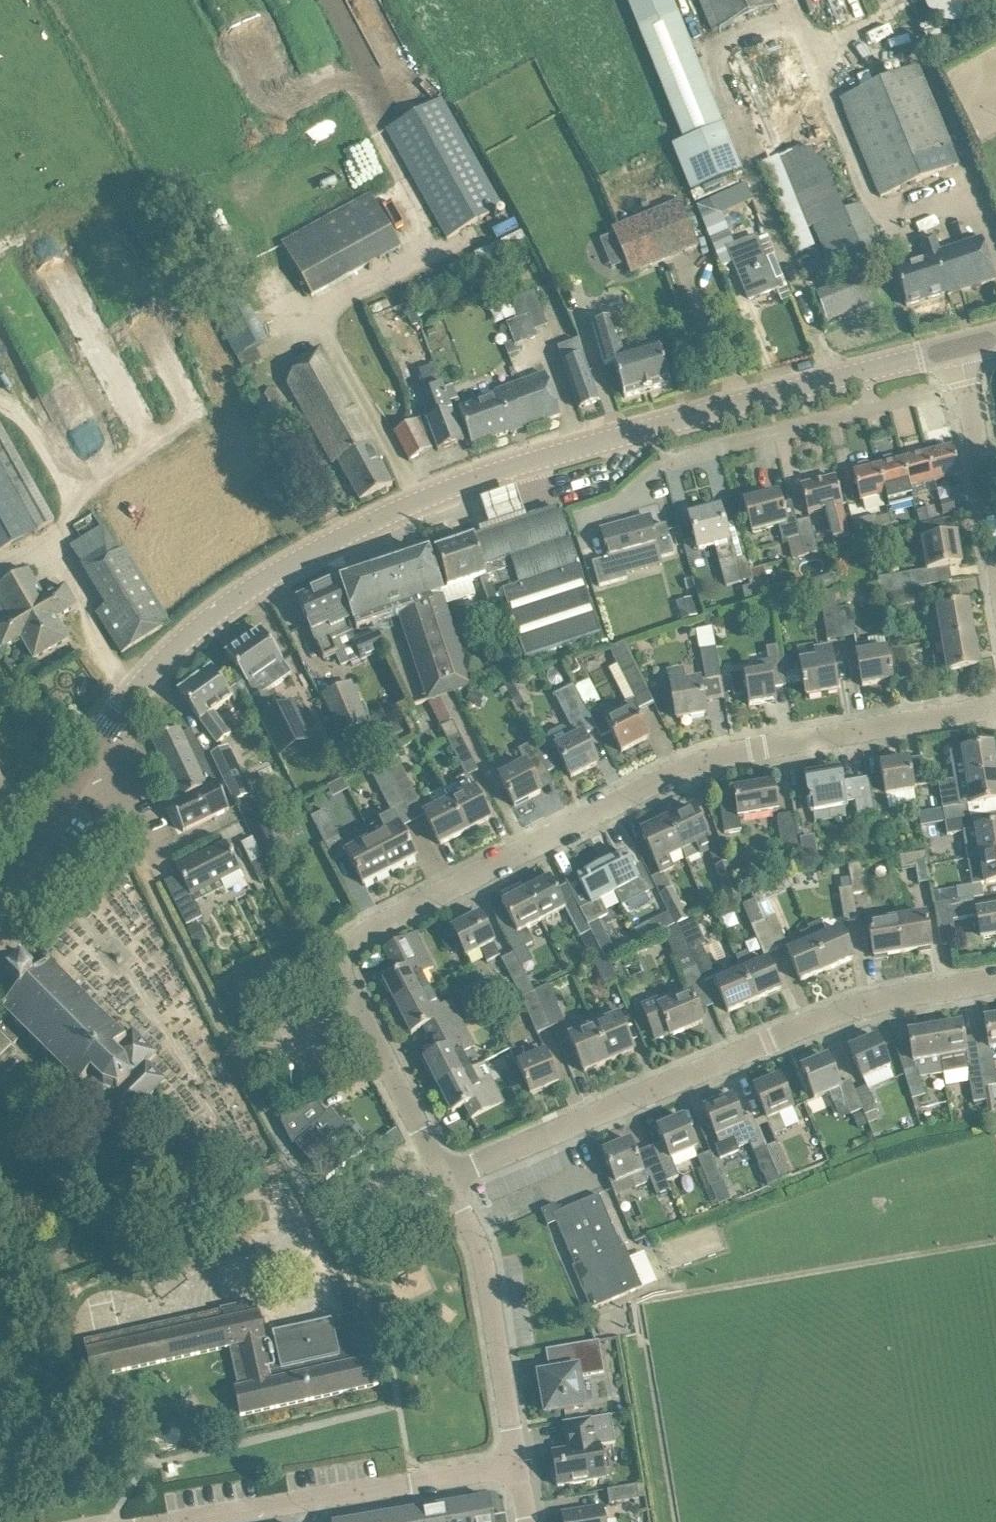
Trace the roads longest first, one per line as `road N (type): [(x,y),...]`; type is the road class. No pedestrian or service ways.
road 1 (residential): [(446,1177),(344,983),(346,946),(360,934),(711,758),(995,707)]
road 2 (tertiary): [(86,766),(121,707),(179,647),(315,551),(503,470),(862,372)]
road 3 (residential): [(446,1177),(865,1002),(995,980)]
road 4 (residential): [(173,1521),(519,1464)]
road 5 (residential): [(519,1464),(483,1255),(446,1177)]
road 6 (residential): [(995,563),(957,349)]
road 7 (residential): [(673,459),(873,406)]
road 8 (tertiary): [(0,877),(86,766)]

